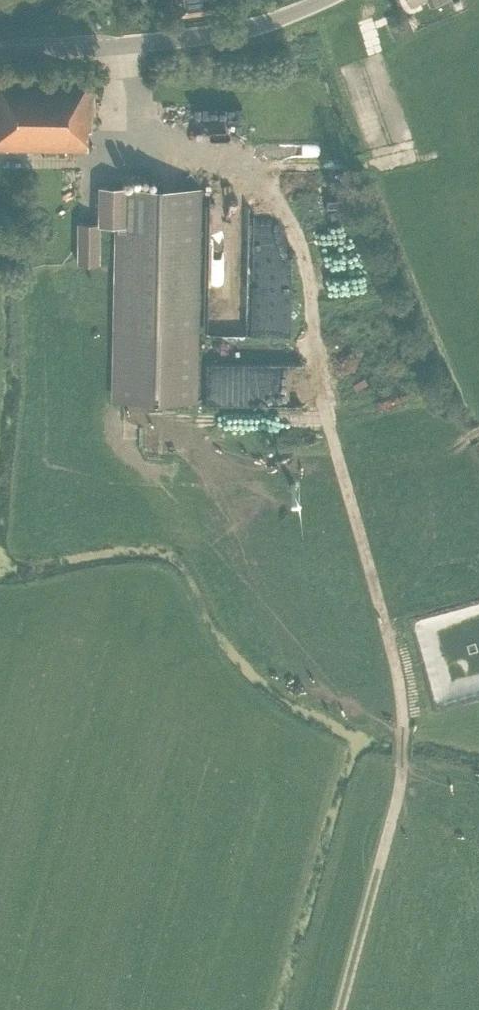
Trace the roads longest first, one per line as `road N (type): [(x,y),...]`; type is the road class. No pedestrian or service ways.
road 1 (tertiary): [(0,49),(216,35),(318,0)]

